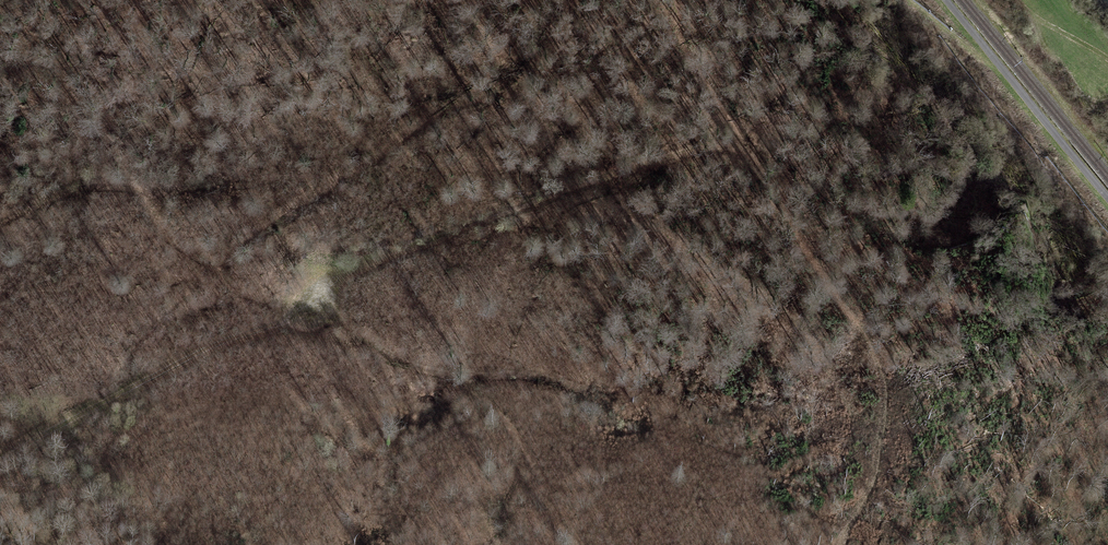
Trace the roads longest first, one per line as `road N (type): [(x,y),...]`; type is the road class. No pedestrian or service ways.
road 1 (track): [(711,0),(734,138),(317,305)]
road 2 (track): [(0,467),(139,384),(317,305)]
road 3 (track): [(1007,77),(904,0)]

